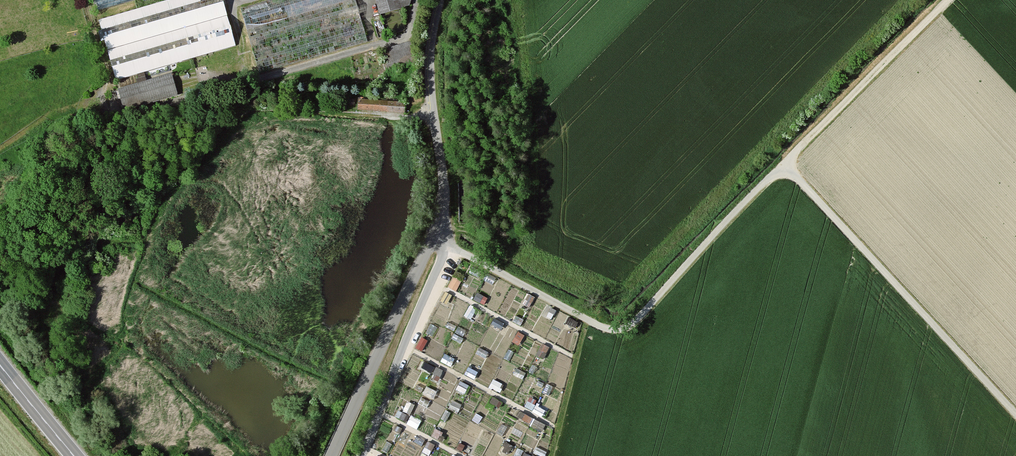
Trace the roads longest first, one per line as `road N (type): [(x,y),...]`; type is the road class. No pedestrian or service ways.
road 1 (track): [(947,0),(625,328),(595,324),(435,239)]
road 2 (unclassified): [(441,0),(430,62),(443,170),(435,239),(332,455)]
road 3 (track): [(782,164),(1015,415)]
road 4 (track): [(361,455),(448,246)]

